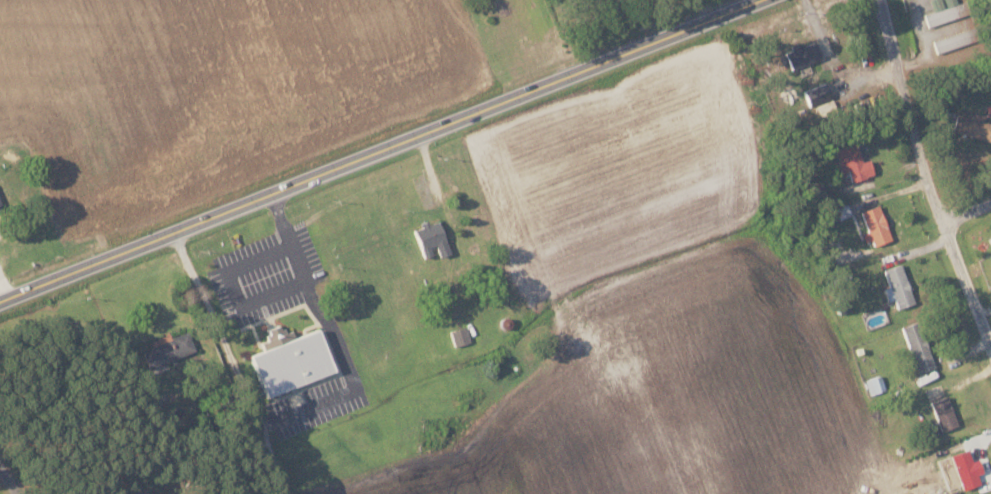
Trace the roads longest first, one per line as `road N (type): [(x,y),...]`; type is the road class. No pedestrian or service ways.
road 1 (primary): [(0,301),(760,0)]
road 2 (residential): [(879,0),(942,220),(990,338)]

